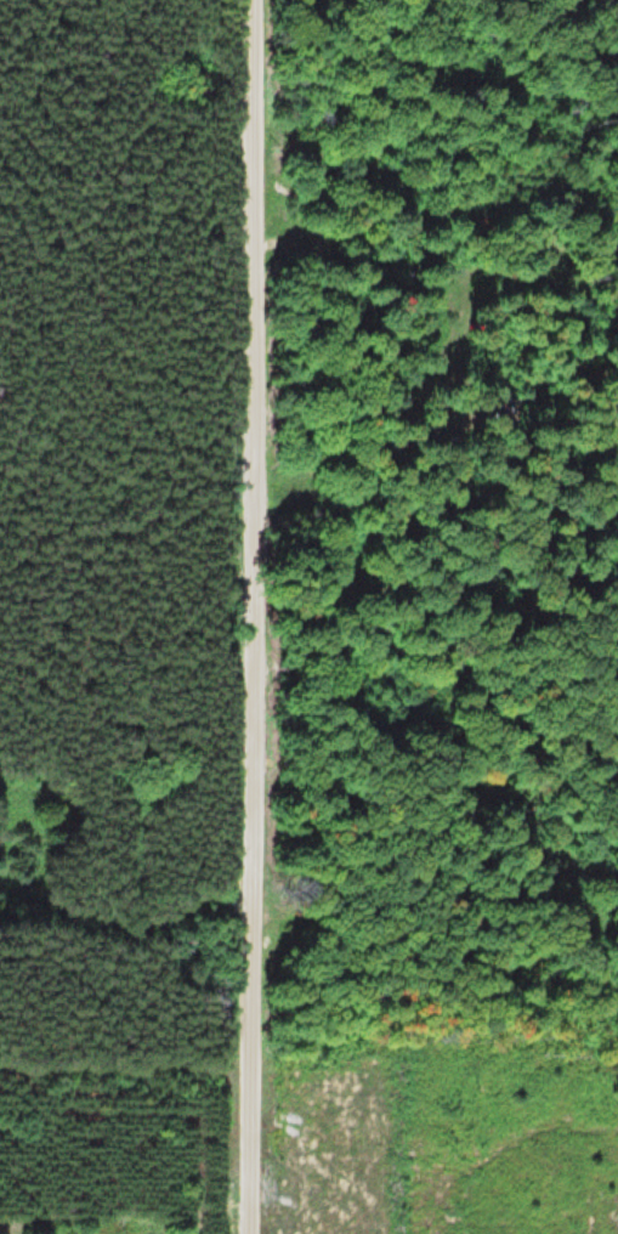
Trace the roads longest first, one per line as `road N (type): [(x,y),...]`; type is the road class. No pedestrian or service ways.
road 1 (residential): [(246,1233),(256,0)]

